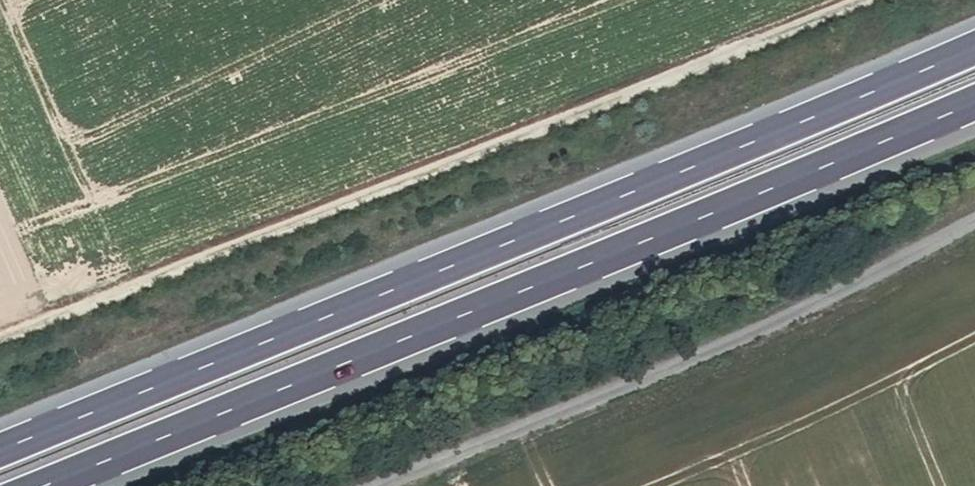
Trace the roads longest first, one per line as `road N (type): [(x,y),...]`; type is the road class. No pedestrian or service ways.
road 1 (trunk): [(974,45),(0,449)]
road 2 (trunk): [(35,485),(974,99)]
road 3 (track): [(874,0),(0,340)]
road 4 (unclassified): [(390,485),(794,322),(974,228)]

